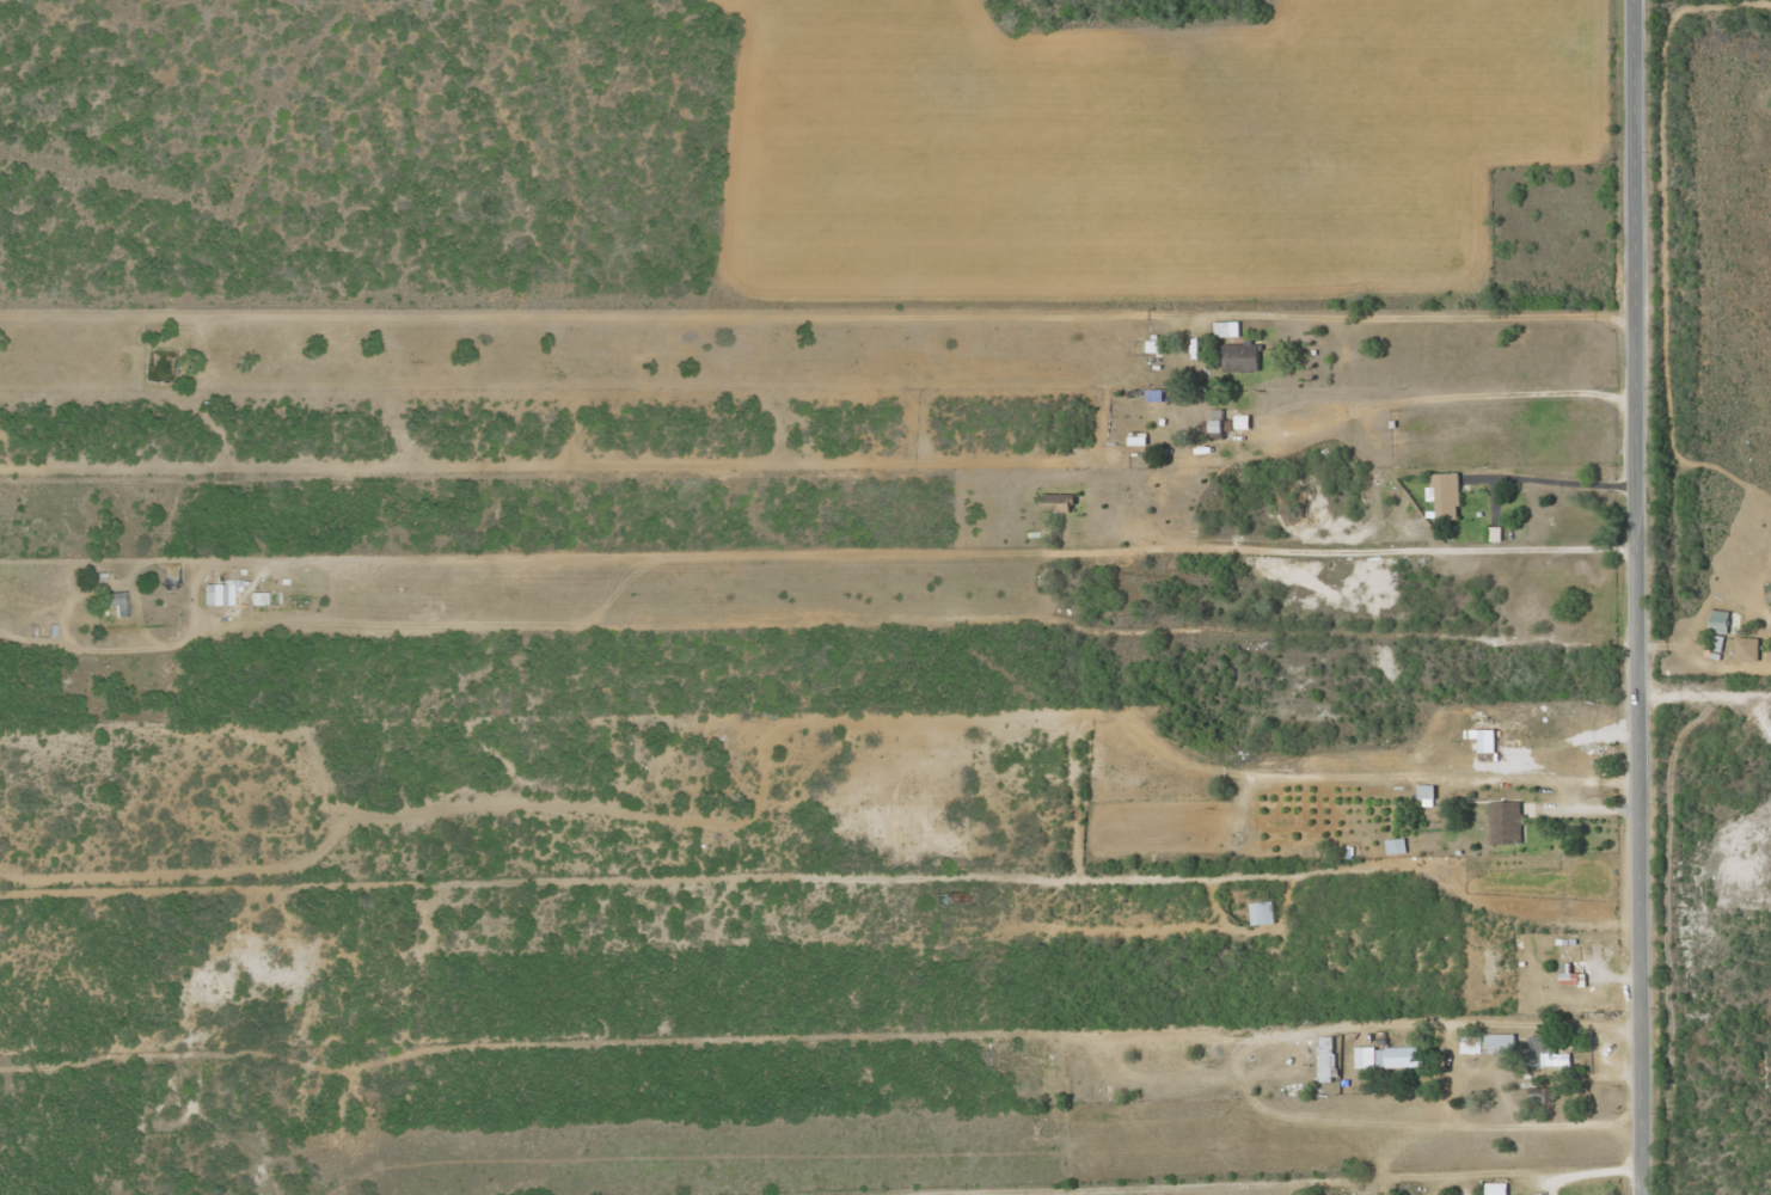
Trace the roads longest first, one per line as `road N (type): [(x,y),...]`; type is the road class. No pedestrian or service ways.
road 1 (tertiary): [(1631,0),(1640,1194)]
road 2 (residential): [(1770,635),(1632,635)]

